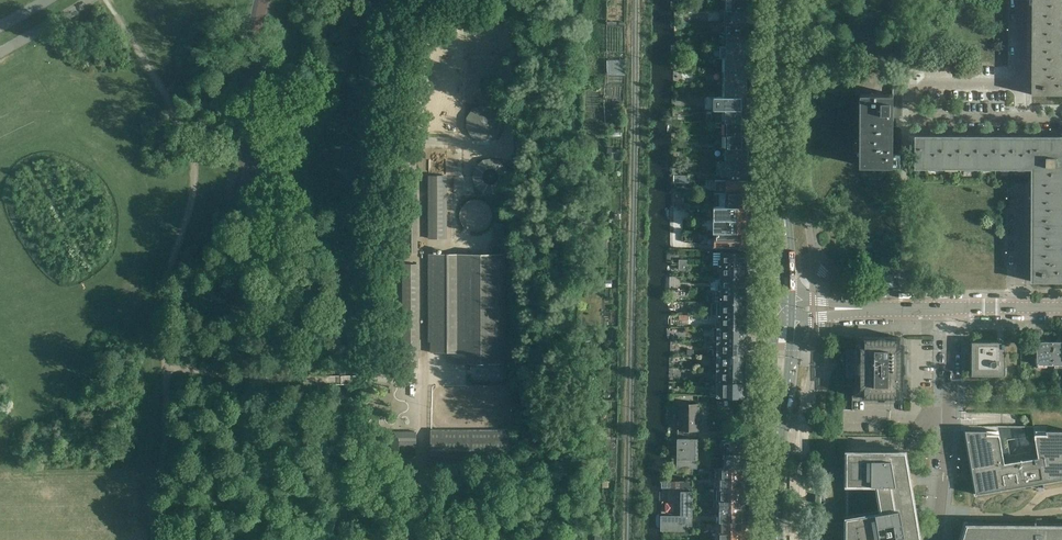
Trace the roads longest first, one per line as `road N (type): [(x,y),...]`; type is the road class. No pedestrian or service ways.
road 1 (secondary): [(777,313),(778,0)]
road 2 (track): [(424,377),(328,380),(165,366)]
road 3 (residential): [(1022,86),(927,86),(917,97),(921,117),(1022,119)]
road 4 (residential): [(938,539),(951,312)]
road 5 (secondary): [(776,539),(777,313)]
road 6 (tertiary): [(951,312),(777,313)]
road 7 (residential): [(1018,312),(1018,186)]

